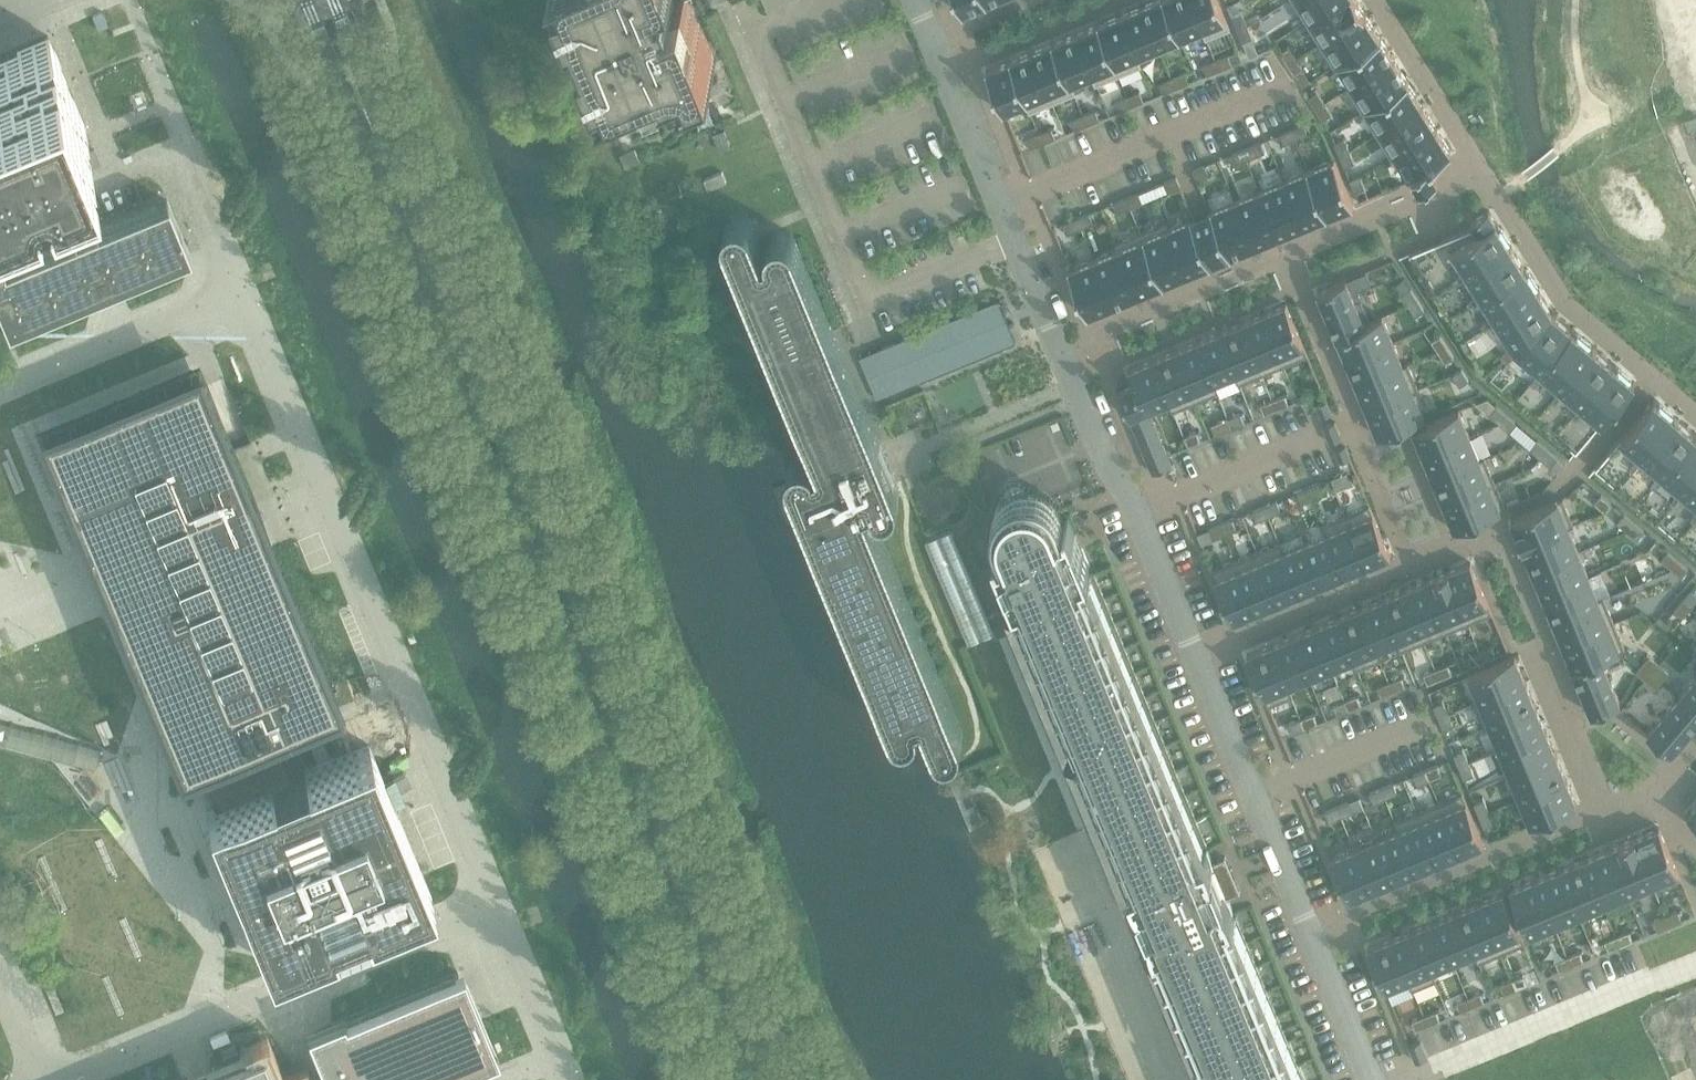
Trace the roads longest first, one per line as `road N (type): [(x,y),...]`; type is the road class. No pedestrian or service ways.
road 1 (secondary): [(762,1079),(356,89)]
road 2 (unclassified): [(496,910),(240,290)]
road 3 (unclassified): [(84,1079),(496,910)]
road 4 (residential): [(1413,566),(1500,527),(1543,633),(1535,653),(1601,810)]
road 5 (residential): [(1477,163),(1567,306),(1695,416)]
road 6 (residential): [(1059,349),(1195,656)]
road 7 (residential): [(1284,256),(1413,566)]
road 8 (residential): [(1310,931),(1601,810)]
road 9 (residential): [(946,71),(1059,349)]
road 10 (residential): [(1195,656),(1310,931)]
road 11 (unclassified): [(0,390),(240,290)]
road 12 (residential): [(1059,349),(1284,256)]
road 13 (residential): [(1195,656),(1413,566)]
road 14 (residential): [(1284,256),(1411,205),(1477,163)]
road 15 (residential): [(1377,0),(1477,163)]
road 16 (residential): [(946,71),(1123,0)]
road 17 (unclassified): [(561,1063),(496,910)]
road 18 (residential): [(1310,931),(1371,1079)]
road 19 (unclassified): [(240,290),(181,150)]

